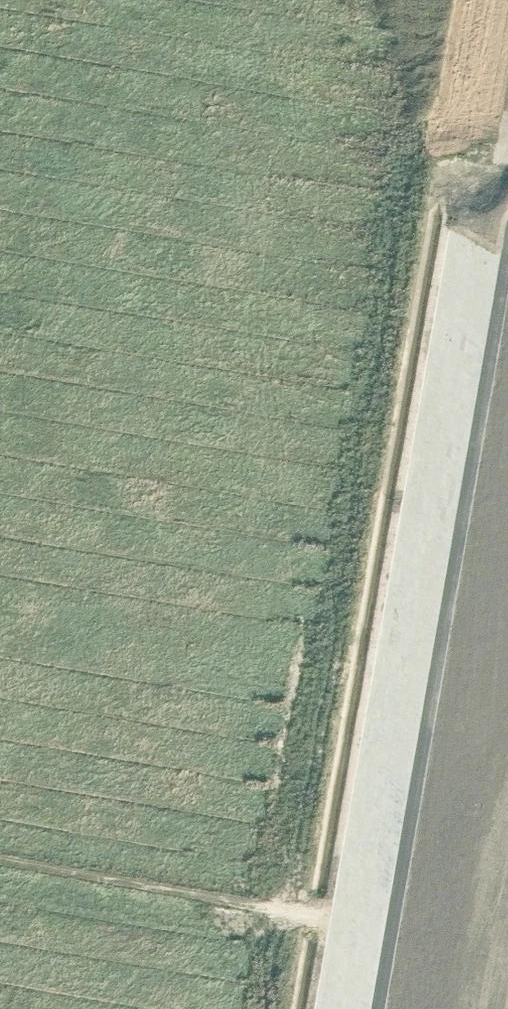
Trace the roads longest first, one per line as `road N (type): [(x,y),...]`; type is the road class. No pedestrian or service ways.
road 1 (track): [(507,426),(403,1008)]
road 2 (track): [(0,863),(416,935)]

